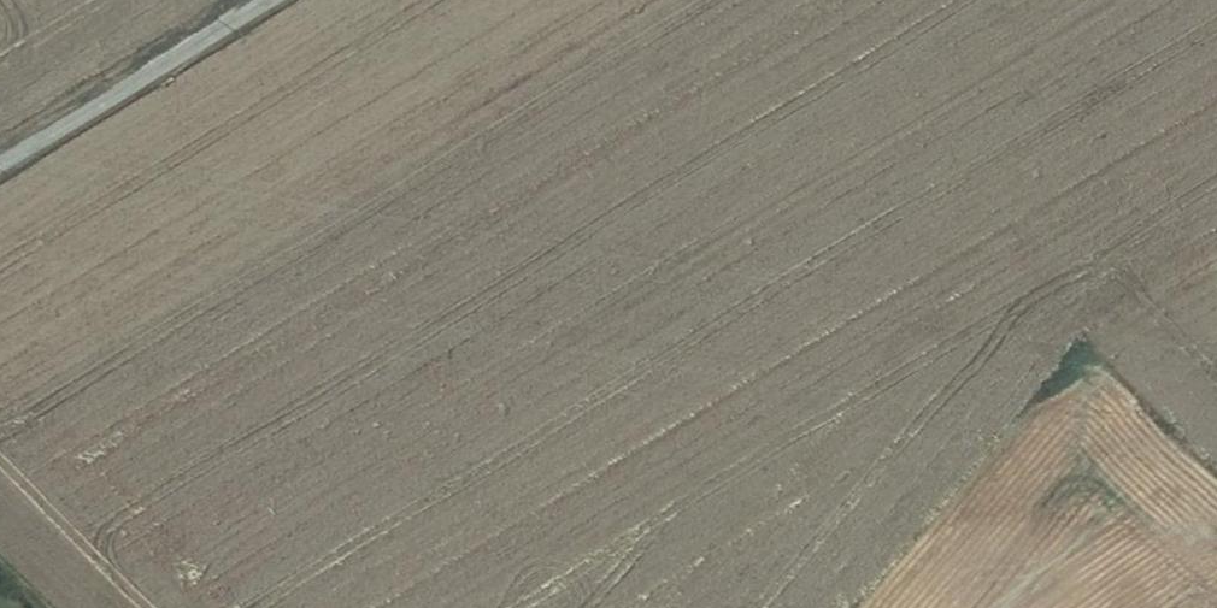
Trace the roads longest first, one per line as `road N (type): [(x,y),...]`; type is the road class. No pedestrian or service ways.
road 1 (track): [(276,0),(0,170)]

